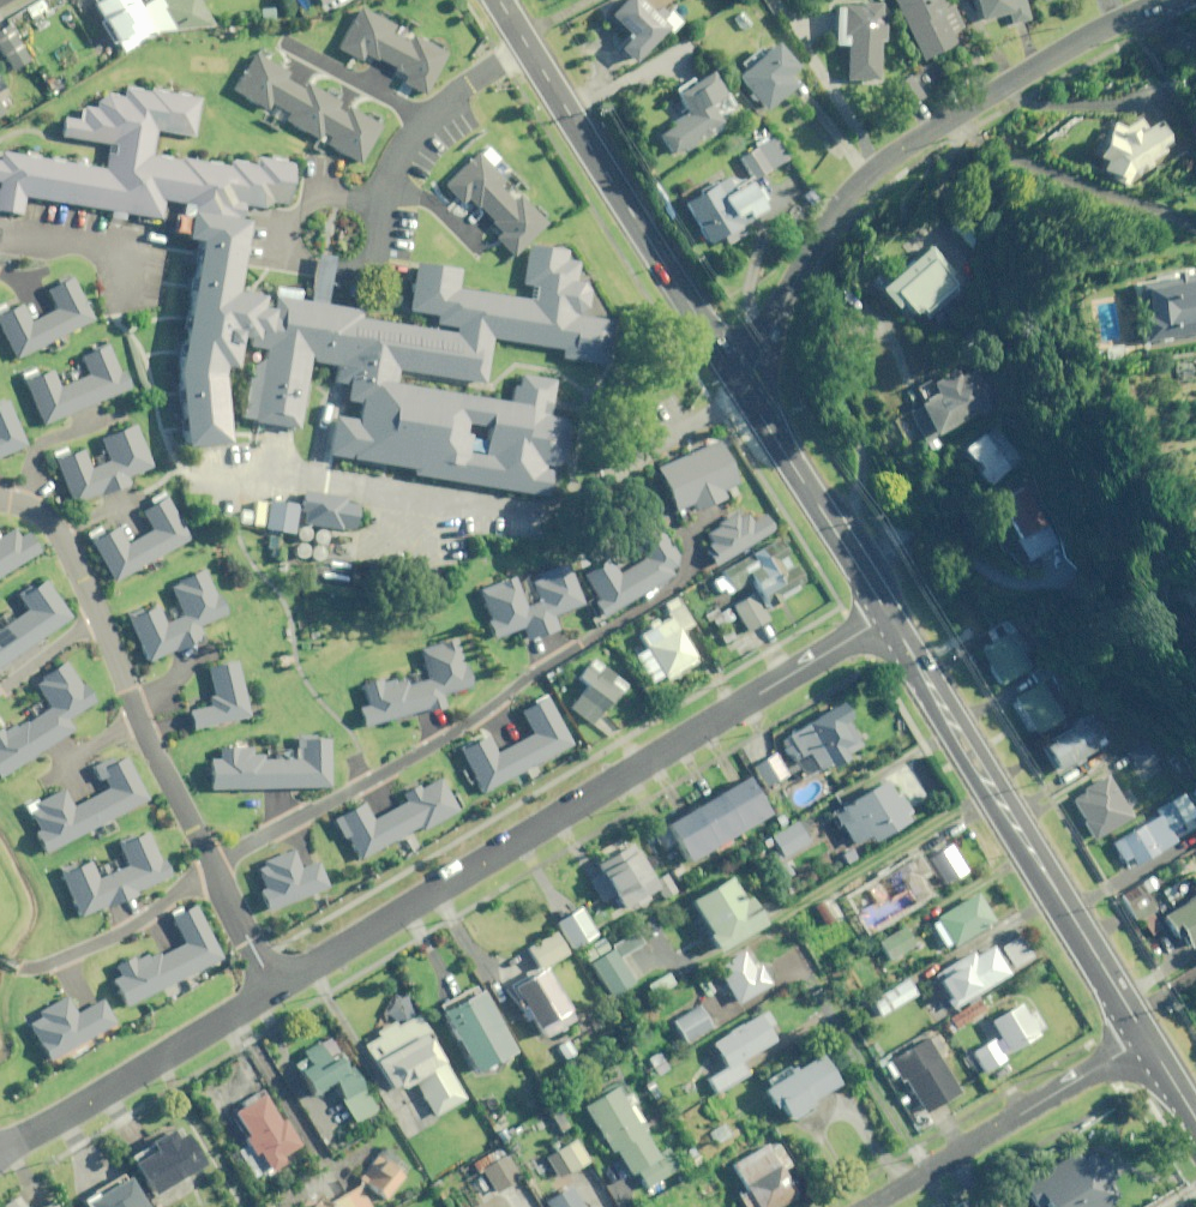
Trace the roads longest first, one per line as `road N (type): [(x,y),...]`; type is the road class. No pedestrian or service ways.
road 1 (residential): [(271,992),(888,614)]
road 2 (residential): [(211,863),(452,735),(546,663),(683,578),(689,561),(657,507),(643,500),(617,506)]
road 3 (residential): [(743,389),(827,223),(866,174),(1100,28),(1159,0)]
road 4 (primary): [(1147,1038),(888,614)]
road 5 (primary): [(743,389),(498,0)]
road 6 (residential): [(0,500),(40,510),(64,542),(149,743),(211,863)]
road 7 (residential): [(869,1206),(1147,1038)]
road 8 (residential): [(0,1149),(271,992)]
road 9 (primary): [(888,614),(743,389)]
road 10 (residential): [(211,863),(271,992)]

